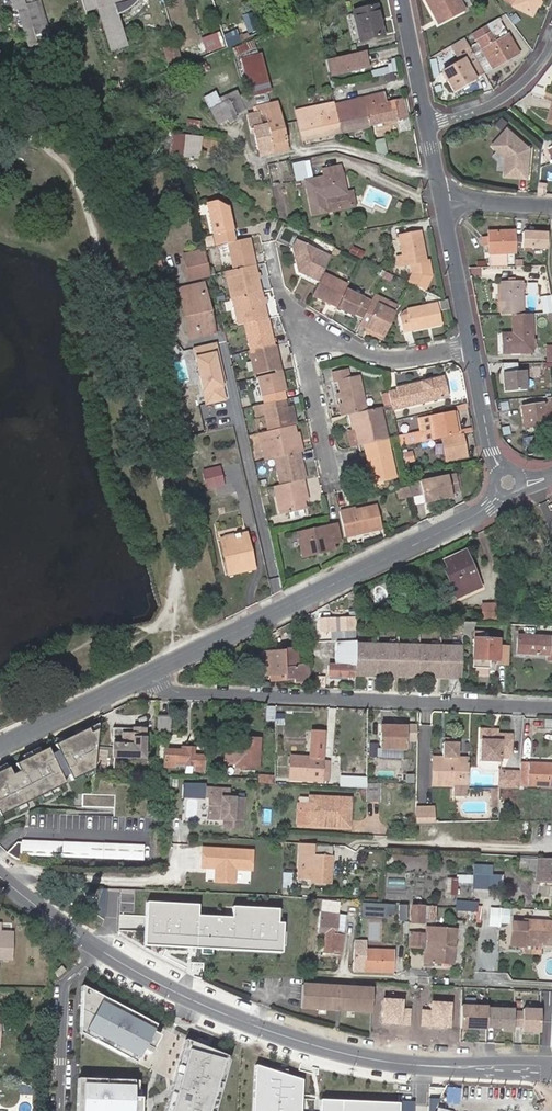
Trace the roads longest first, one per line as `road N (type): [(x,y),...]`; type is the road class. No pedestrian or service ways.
road 1 (residential): [(551,1068),(428,1066),(346,1054),(213,1010),(98,949)]
road 2 (residential): [(134,685),(551,708)]
road 3 (residential): [(134,685),(499,495)]
road 4 (residential): [(471,344),(396,361),(300,328)]
road 5 (residential): [(98,949),(65,984),(59,1110)]
road 6 (residential): [(428,126),(500,103),(541,67),(551,43)]
road 7 (residential): [(0,748),(134,685)]
road 8 (residential): [(444,203),(471,344)]
road 9 (residential): [(300,328),(328,462)]
road 10 (residential): [(403,0),(428,126)]
road 11 (residential): [(471,344),(502,468)]
road 12 (residential): [(98,949),(0,876)]

